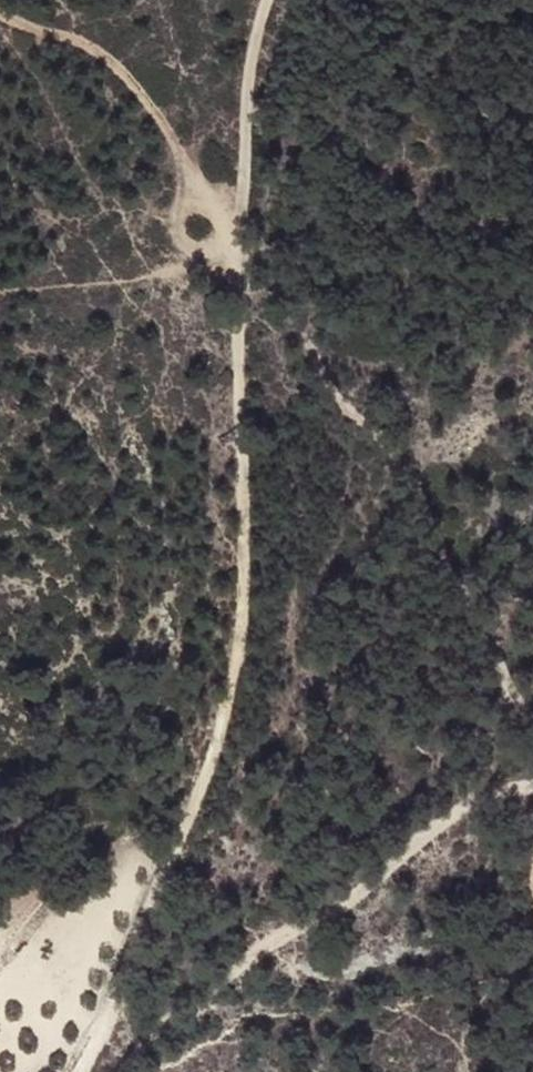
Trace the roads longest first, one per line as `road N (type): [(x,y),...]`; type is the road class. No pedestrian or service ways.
road 1 (track): [(84,1071),(206,774),(241,657),(237,238)]
road 2 (track): [(237,238),(417,493),(484,636),(532,772)]
road 3 (track): [(532,781),(437,824),(260,951),(136,1071)]
road 4 (track): [(237,238),(250,81),(269,0)]

